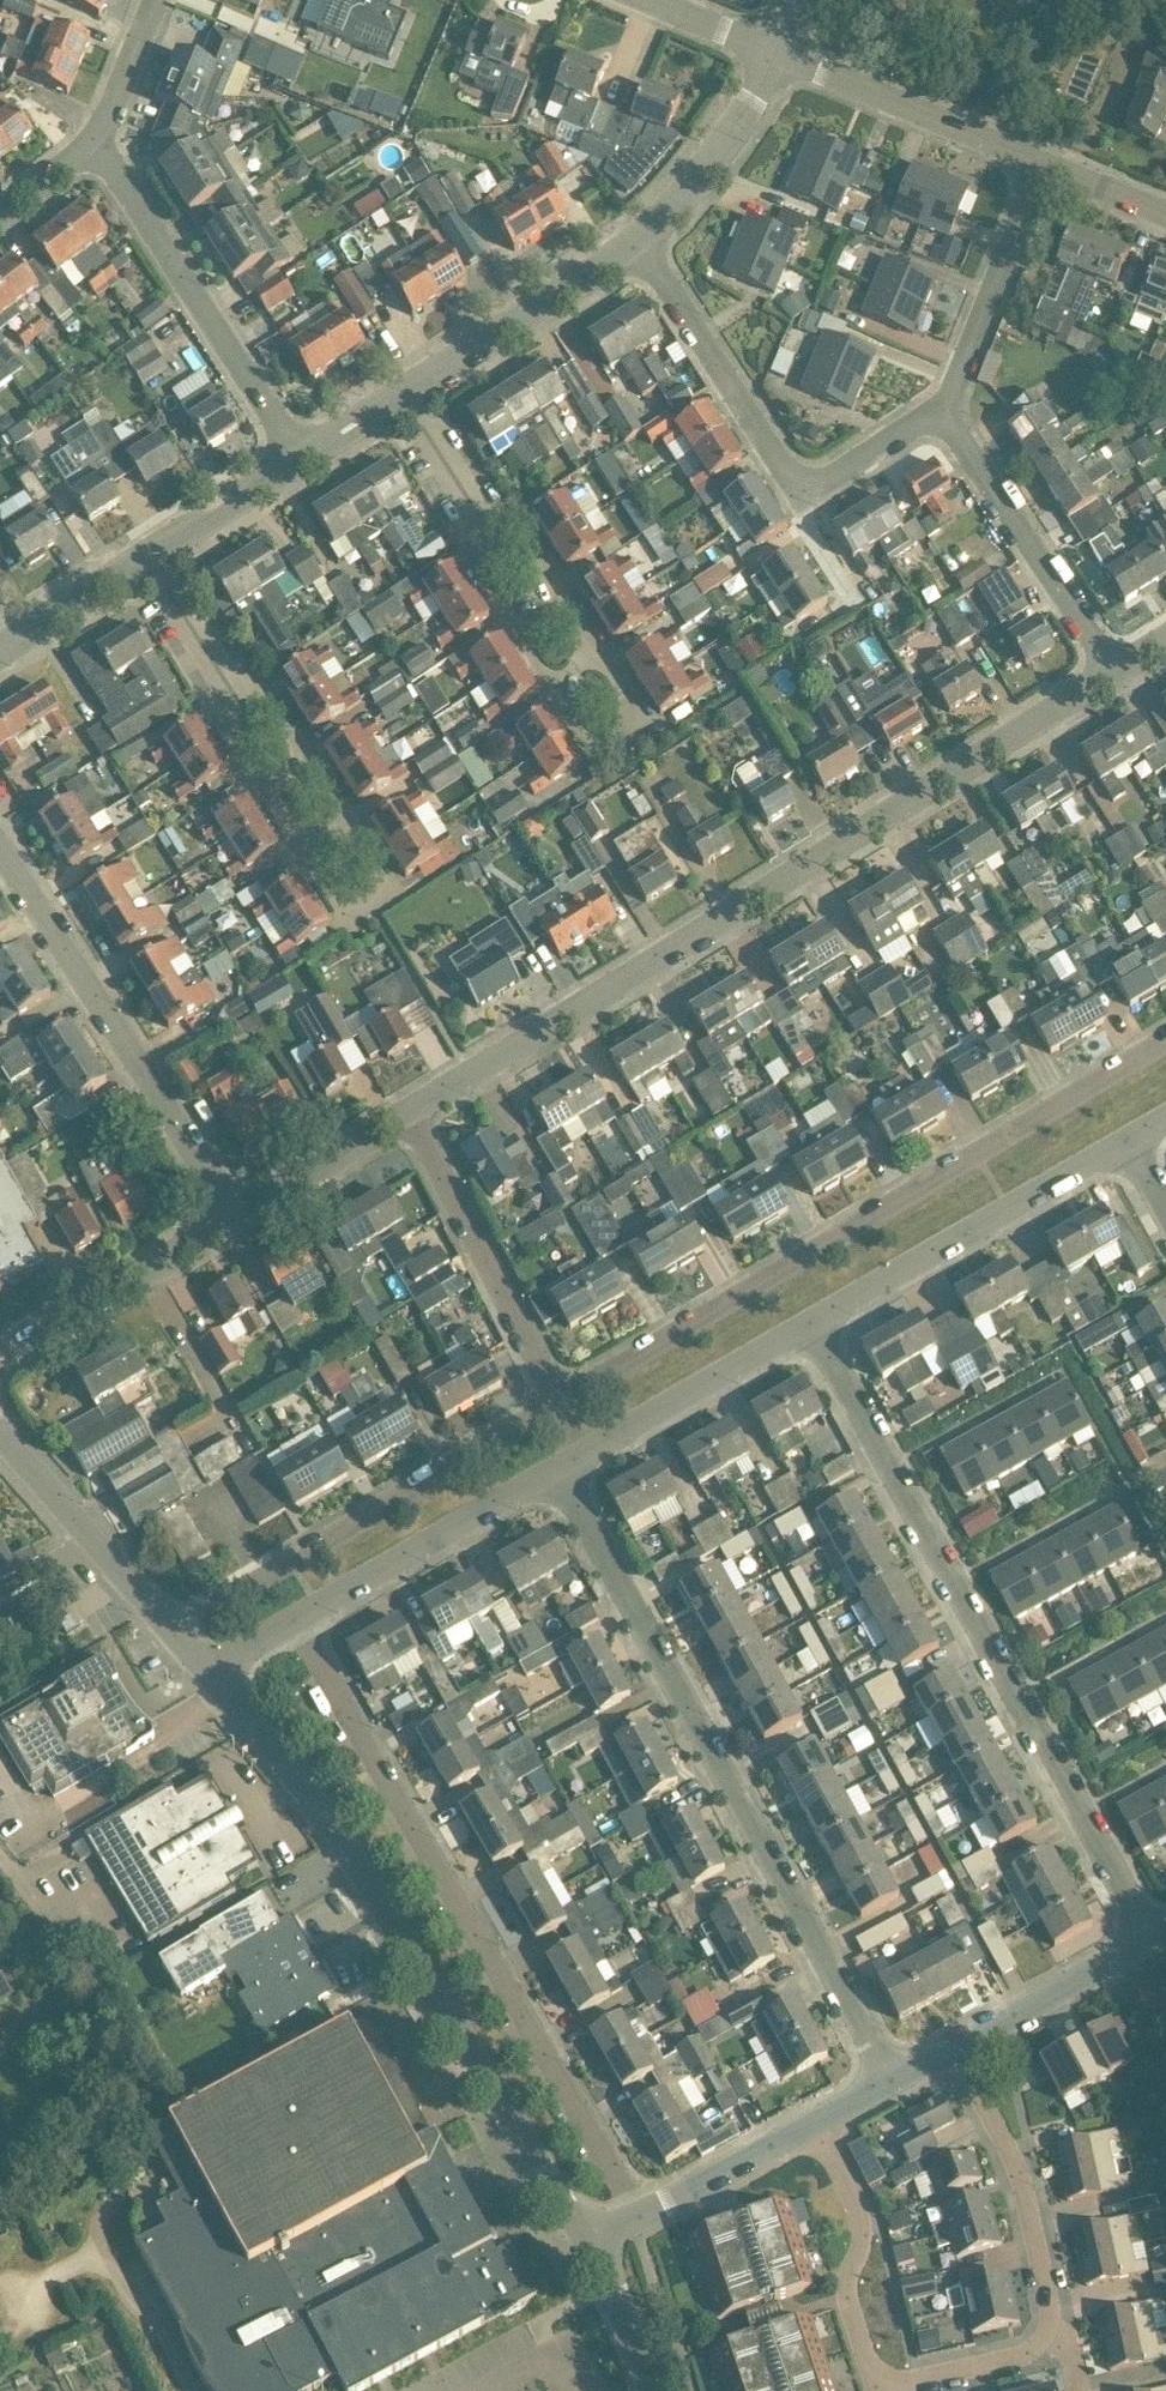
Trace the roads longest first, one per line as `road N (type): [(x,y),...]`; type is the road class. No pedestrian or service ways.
road 1 (unclassified): [(410,1108),(915,806),(1119,671)]
road 2 (residential): [(1151,1940),(812,1321)]
road 3 (residential): [(890,2084),(565,1462)]
road 4 (residential): [(561,1393),(1165,1038)]
road 5 (residential): [(303,1619),(643,2220)]
road 6 (unclassified): [(592,2244),(368,1883),(211,1675)]
road 7 (residential): [(164,1624),(561,1393)]
road 8 (residential): [(941,420),(849,492),(819,487),(778,457),(644,249)]
road 9 (residential): [(228,1223),(0,852)]
road 10 (residential): [(615,745),(405,390)]
road 11 (residential): [(354,892),(142,553)]
road 12 (residential): [(812,1321),(1130,1142)]
road 13 (residential): [(304,454),(102,153)]
road 14 (residential): [(561,1393),(410,1108)]
road 15 (residential): [(1050,2337),(1027,2197),(1013,2153),(954,2048)]
road 16 (residential): [(1119,671),(941,420)]
road 17 (residential): [(303,1619),(565,1462)]
road 18 (residential): [(1052,170),(778,48)]
road 19 (residential): [(405,390),(644,249)]
road 20 (residential): [(878,2383),(847,2294),(864,2239),(861,2216),(817,2125)]
road 21 (residential): [(1052,170),(941,420)]
road 22 (unclassified): [(0,1358),(228,1223)]
road 23 (residential): [(589,1449),(812,1321)]
road 24 (unclassified): [(164,1624),(0,1436)]
road 25 (residential): [(644,249),(730,133),(778,48)]
road 26 (unclassified): [(954,2048),(1151,1940)]
road 27 (unclassified): [(228,1223),(410,1108)]
road 28 (unclassified): [(643,2220),(817,2125)]
road 29 (residential): [(142,553),(304,454)]
road 30 (residential): [(878,2383),(1026,2356),(1050,2337)]
road 31 (residential): [(0,643),(142,553)]
road 32 (residential): [(102,153),(159,0)]
road 33 (unclassified): [(654,2390),(592,2244)]
road 34 (residential): [(778,48),(659,0)]
road 35 (residential): [(0,225),(102,153)]
road 36 (residential): [(1165,215),(1052,170)]
road 37 (residential): [(304,454),(405,390)]

